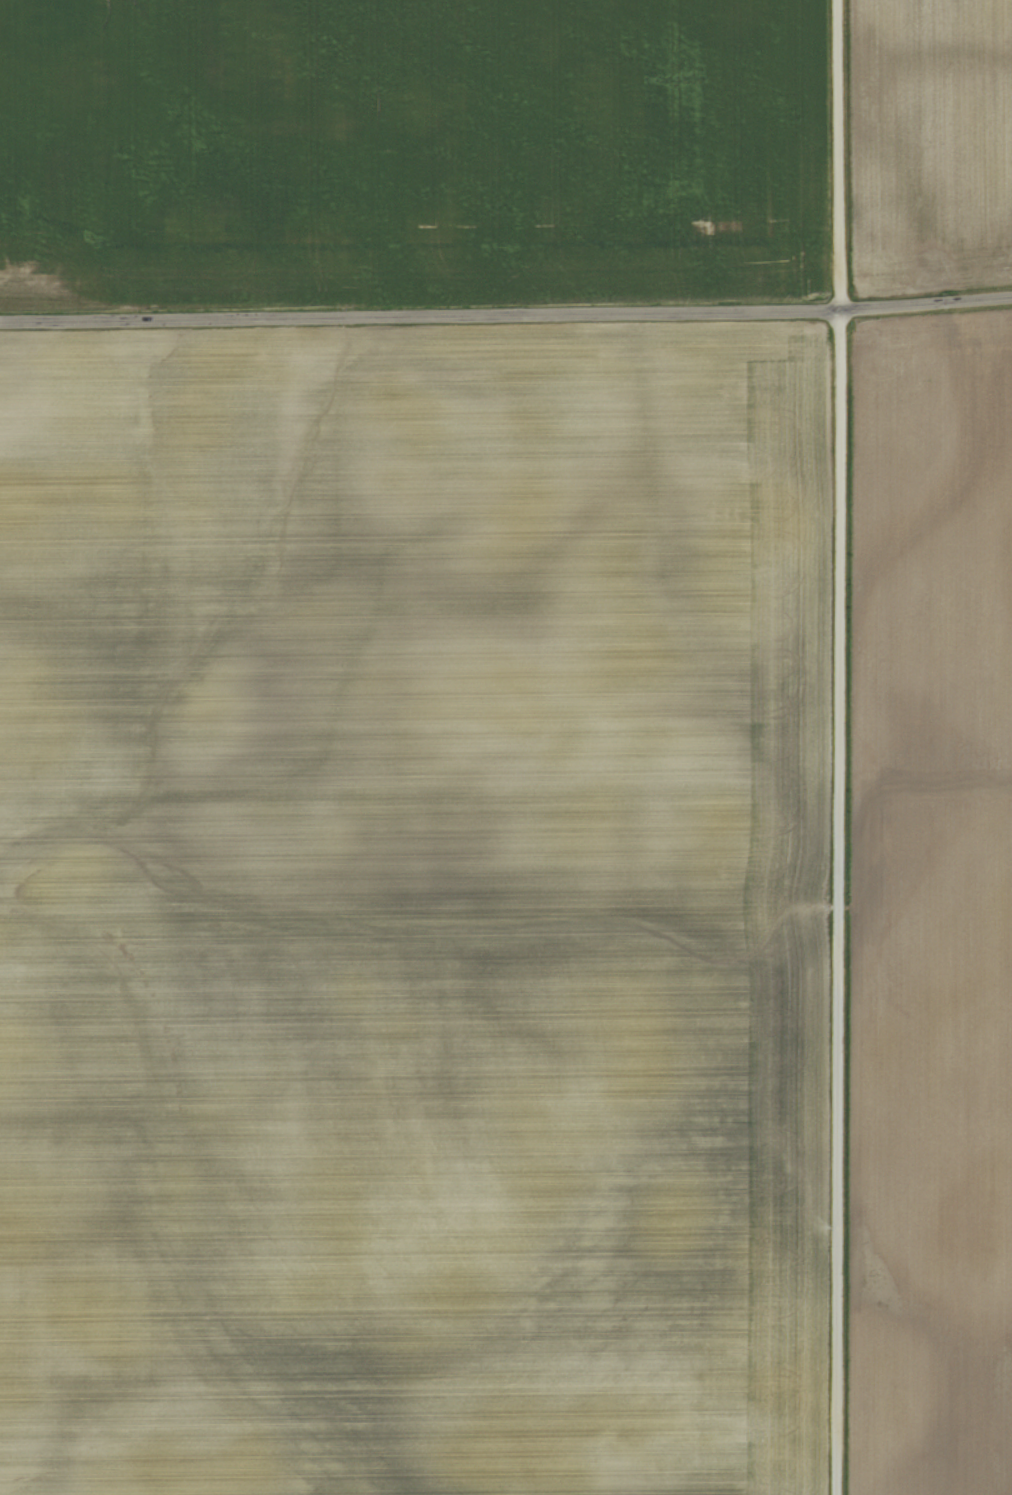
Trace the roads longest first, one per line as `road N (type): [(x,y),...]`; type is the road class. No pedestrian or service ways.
road 1 (residential): [(829,1494),(838,0)]
road 2 (residential): [(0,318),(841,308),(1011,294)]

